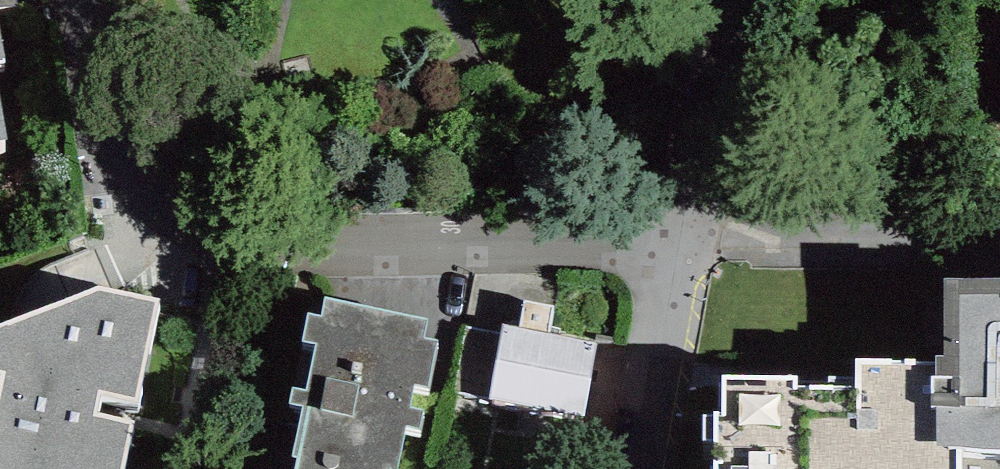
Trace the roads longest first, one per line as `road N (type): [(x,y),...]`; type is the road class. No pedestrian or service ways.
road 1 (residential): [(657,241),(239,235),(150,179),(112,81),(96,0)]
road 2 (residential): [(999,235),(657,241)]
road 3 (residential): [(657,241),(697,0)]
road 4 (residential): [(624,468),(657,241)]

